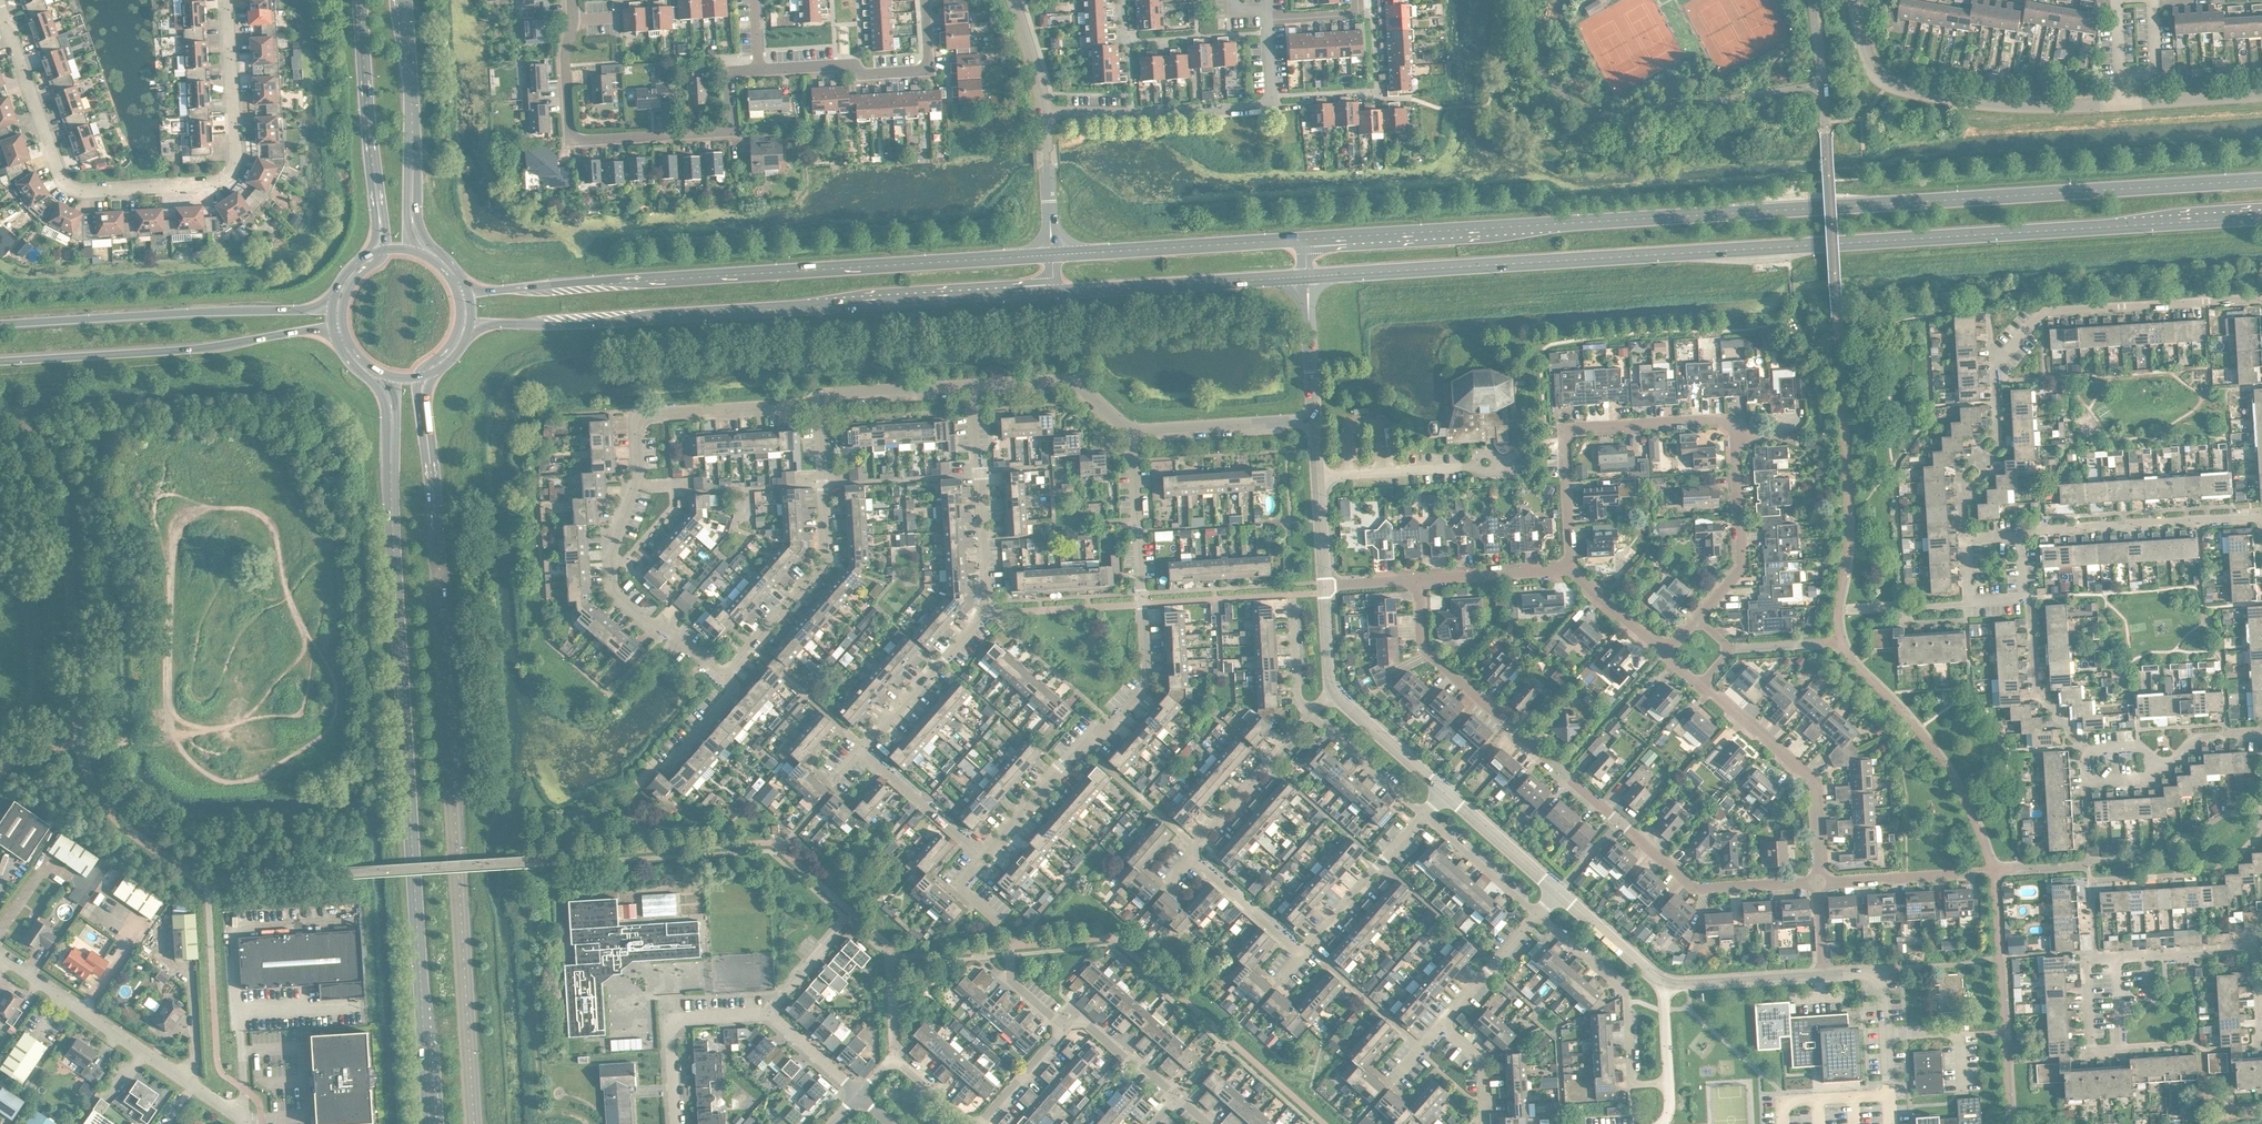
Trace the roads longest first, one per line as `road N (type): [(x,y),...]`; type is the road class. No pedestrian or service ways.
road 1 (secondary): [(2261,176),(1308,238)]
road 2 (secondary): [(1309,272),(2261,212)]
road 3 (secondary): [(475,1123),(427,420)]
road 4 (secondary): [(392,429),(430,1123)]
road 5 (secondary): [(1054,253),(468,287)]
road 6 (secondary): [(471,324),(1055,285)]
road 7 (residential): [(1419,576),(1423,646),(1692,883),(1817,880)]
road 8 (residential): [(1699,618),(1738,564),(1738,440),(1711,415),(1565,429),(1567,565)]
road 9 (residential): [(983,856),(1081,742),(1102,732),(1148,682),(1132,426)]
road 10 (residential): [(860,748),(987,609),(971,383)]
road 11 (residential): [(0,0),(54,159),(75,192),(217,181),(225,176),(229,140)]
road 12 (residential): [(759,66),(732,71),(730,124),(719,130),(578,137),(569,126),(572,16)]
road 13 (secondary): [(0,358),(335,326)]
road 14 (secondary): [(334,305),(0,320)]
road 15 (residential): [(1996,399),(1996,360),(2040,312),(2261,296)]
road 16 (residential): [(723,674),(831,551),(823,399)]
road 17 (unclassified): [(1859,0),(1874,67),(1889,81),(1962,96),(2113,104)]
road 18 (residential): [(1048,109),(1264,102),(1274,95),(1268,17)]
road 19 (unclassified): [(246,1123),(244,1114),(0,949)]
road 20 (residential): [(1817,880),(1813,777),(1698,677)]
road 21 (secondary): [(1308,238),(1054,253)]
road 22 (secondary): [(1055,285),(1309,272)]
road 23 (residential): [(723,674),(618,592),(613,536),(635,478)]
road 24 (residential): [(635,478),(638,421),(654,413),(823,399)]
road 25 (residential): [(1668,1080),(1634,1079),(1627,991),(1538,912)]
road 26 (residential): [(2022,534),(2261,519)]
road 27 (residential): [(926,0),(927,70),(759,66)]
road 28 (residential): [(2088,956),(2093,1051),(2122,1049),(2118,955)]
road 29 (secondary): [(361,0),(379,205)]
road 30 (secondary): [(413,202),(407,0)]
road 31 (residential): [(677,1123),(671,1029),(685,1017),(770,1011)]
road 32 (residential): [(1191,856),(1315,713)]
road 33 (residential): [(1301,952),(1424,810)]
road 34 (residential): [(1132,426),(1312,416)]
road 35 (residential): [(1817,880),(1995,870)]
road 36 (residential): [(971,383),(1072,378),(1132,426)]
road 37 (residential): [(2022,534),(2026,594),(1970,598),(1966,538)]
road 38 (unclassified): [(1324,583),(1312,416)]
road 39 (residential): [(983,856),(860,748)]
road 40 (residential): [(2152,769),(2087,779),(2087,748),(2153,745)]
road 41 (unclassified): [(1823,974),(1666,982)]
road 42 (unclassified): [(1558,889),(1442,789)]
road 43 (residential): [(1538,912),(1424,810)]
road 44 (residential): [(823,399),(832,391),(971,383)]
road 45 (unclassified): [(2113,104),(2261,93)]
road 46 (residential): [(1567,565),(1419,576)]
road 47 (unclassified): [(1442,789),(1333,690)]
road 48 (residential): [(1301,952),(1191,856)]
road 49 (residential): [(1424,810),(1315,713)]
road 50 (residential): [(1443,1022),(1538,912)]
road 51 (unclassified): [(1054,253),(1048,109)]
road 52 (unclassified): [(1312,416),(1309,272)]
road 53 (unclassified): [(1666,982),(1558,889)]
road 54 (residential): [(229,140),(224,0)]
road 55 (residential): [(1386,471),(1382,420),(1357,415),(1349,420),(1351,473)]
road 56 (residential): [(1178,1095),(1089,1024),(1065,1028)]
road 57 (residential): [(2118,955),(2252,945)]
road 58 (residential): [(1668,652),(1567,565)]
road 59 (residential): [(666,770),(740,687),(723,674)]
road 60 (residential): [(770,1011),(852,912)]
road 61 (residential): [(980,1123),(1065,1028)]
road 62 (residential): [(1315,713),(1300,699),(1294,593)]
road 63 (secondary): [(335,326),(351,359),(383,389),(392,429)]
road 64 (residential): [(770,1011),(859,1093)]
road 65 (residential): [(2152,769),(2198,736),(2261,730)]
road 66 (residential): [(1482,1123),(1481,1055),(1443,1022)]

